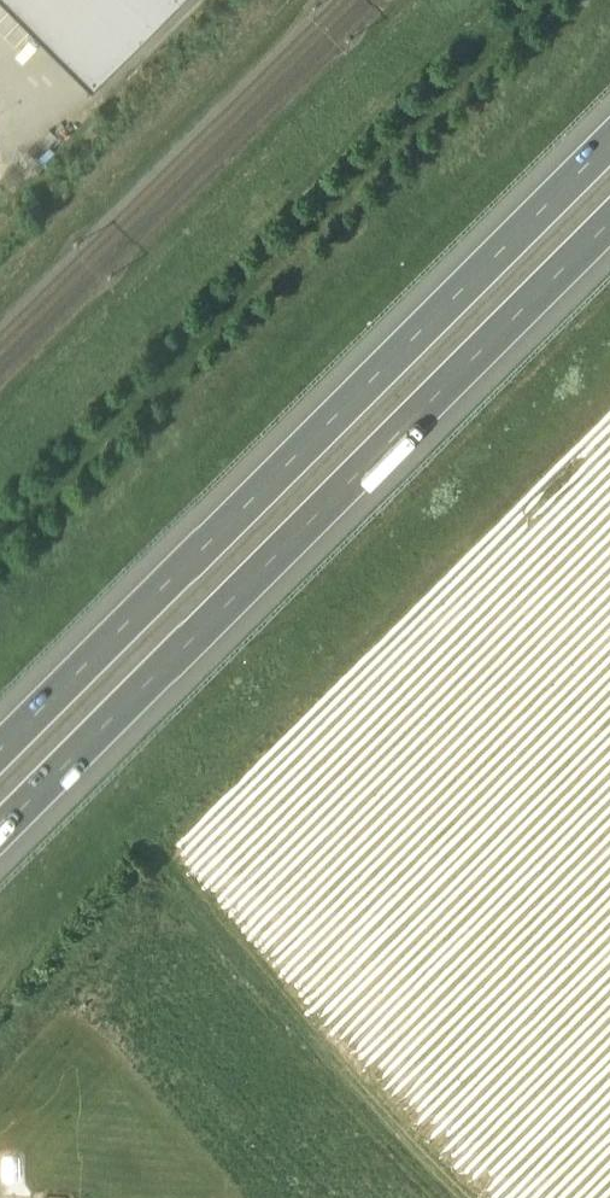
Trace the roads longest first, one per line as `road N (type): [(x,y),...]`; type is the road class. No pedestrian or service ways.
road 1 (motorway): [(0,836),(609,226)]
road 2 (motorway): [(609,138),(0,747)]

